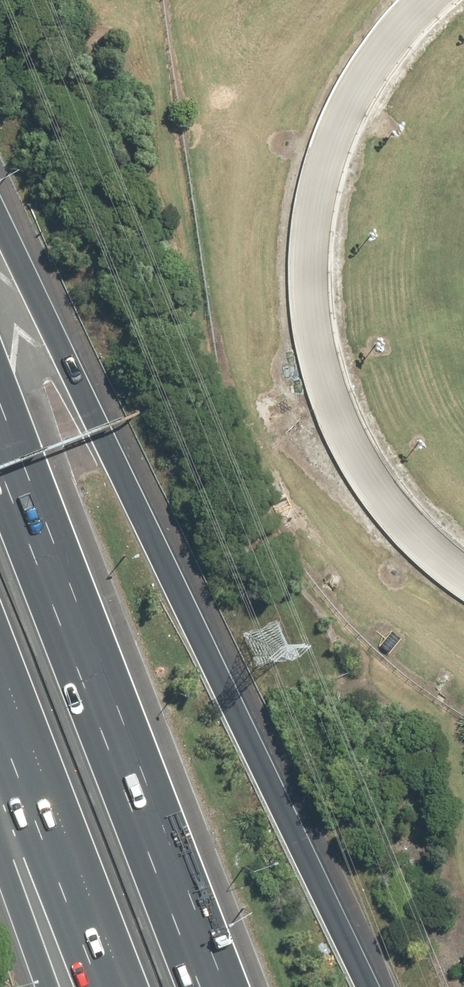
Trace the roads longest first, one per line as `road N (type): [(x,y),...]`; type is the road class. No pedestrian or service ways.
road 1 (motorway): [(0,216),(384,986)]
road 2 (motorway): [(0,470),(199,986)]
road 3 (motorway): [(124,986),(0,665)]
road 4 (motorway): [(48,986),(0,829)]

